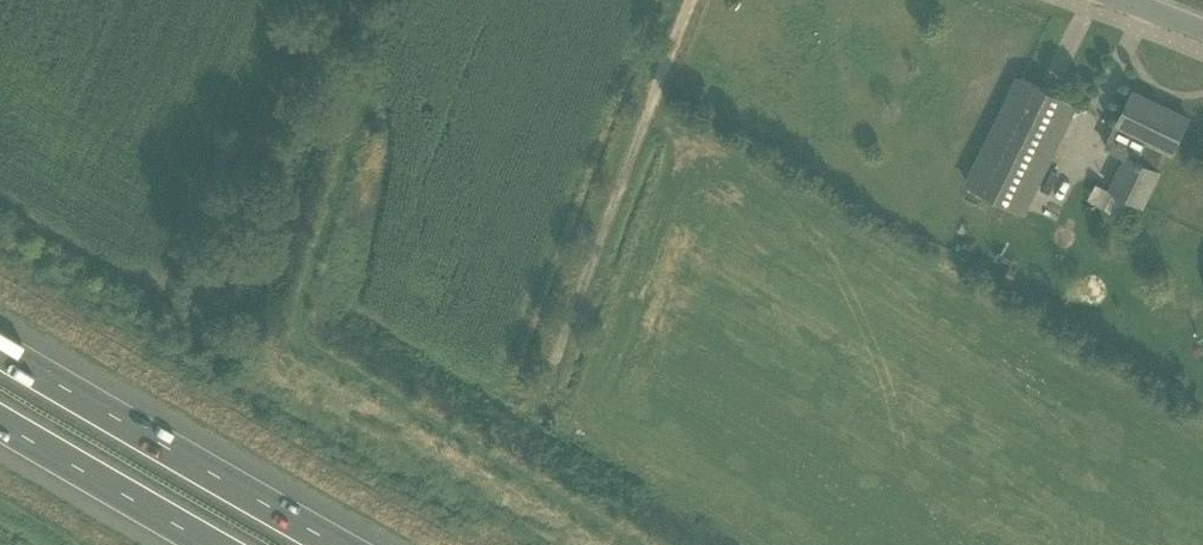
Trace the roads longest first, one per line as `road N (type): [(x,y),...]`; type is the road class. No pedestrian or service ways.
road 1 (unclassified): [(554,368),(694,0)]
road 2 (motorway): [(331,544),(0,351)]
road 3 (motorway): [(0,422),(208,544)]

